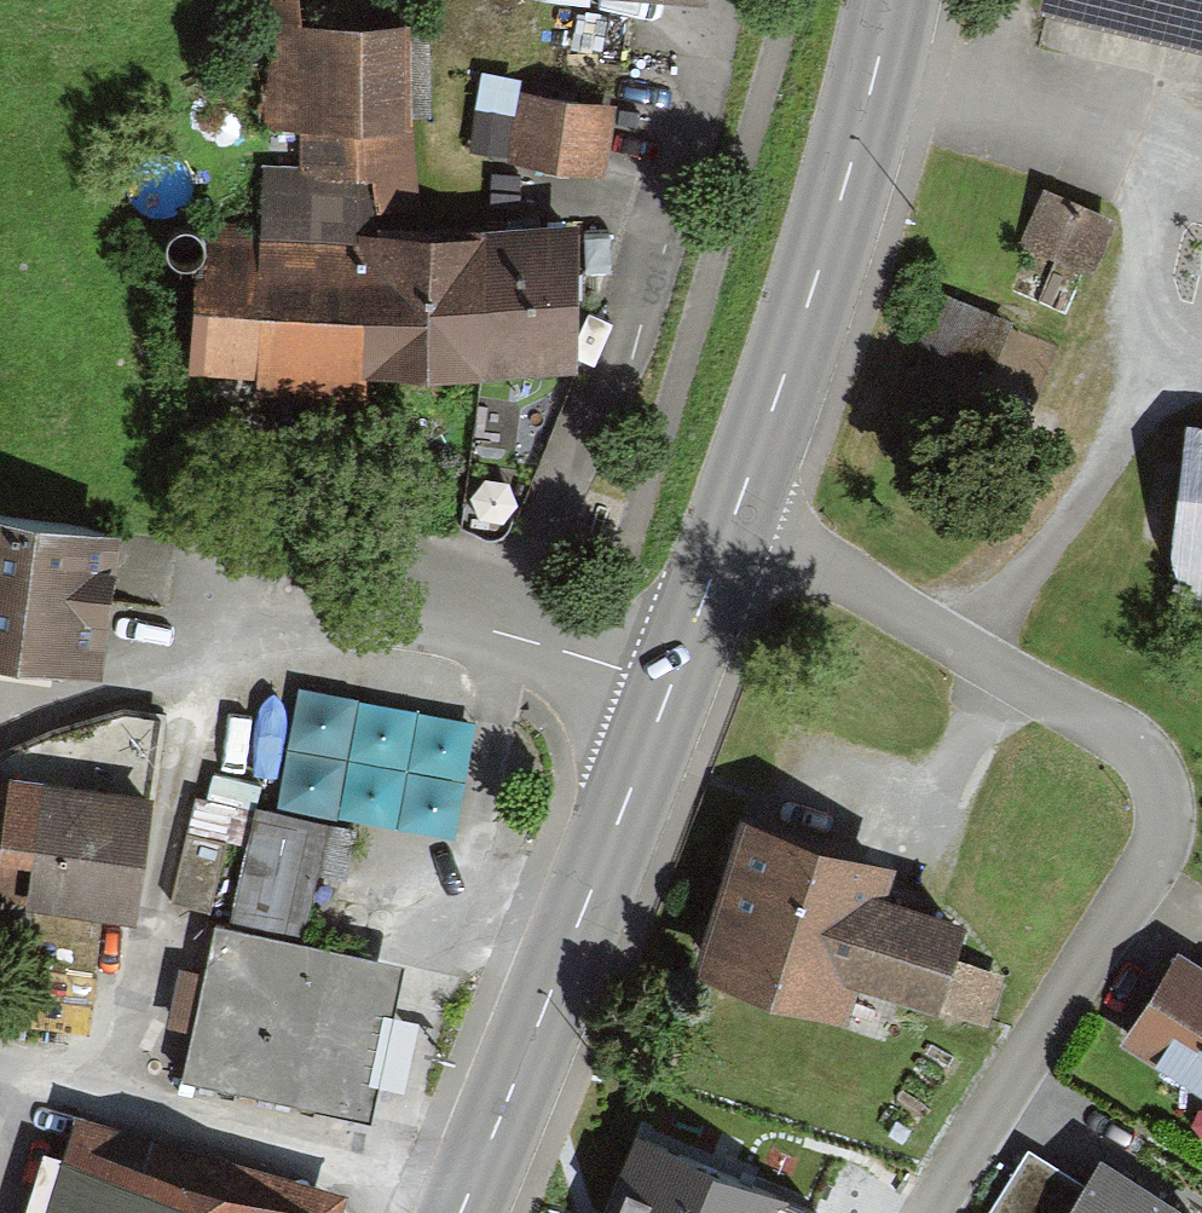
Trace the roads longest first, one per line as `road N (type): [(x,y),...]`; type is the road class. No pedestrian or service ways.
road 1 (residential): [(925,1212),(1155,829),(1116,729),(933,617),(731,519)]
road 2 (primary): [(452,1212),(731,519)]
road 3 (primary): [(731,519),(812,274),(882,0)]
road 4 (track): [(1154,370),(1150,195),(1092,136),(866,78)]
road 5 (track): [(933,617),(1046,556),(1154,370),(1201,378)]

